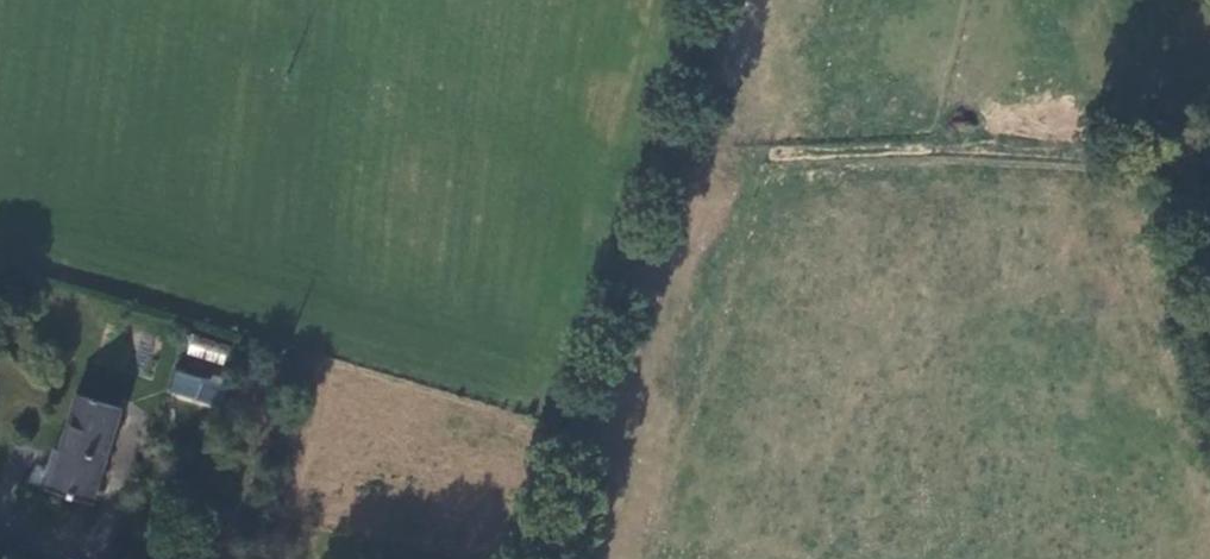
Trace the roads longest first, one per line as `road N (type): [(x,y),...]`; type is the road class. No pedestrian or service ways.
road 1 (track): [(620,558),(653,462),(642,417)]

